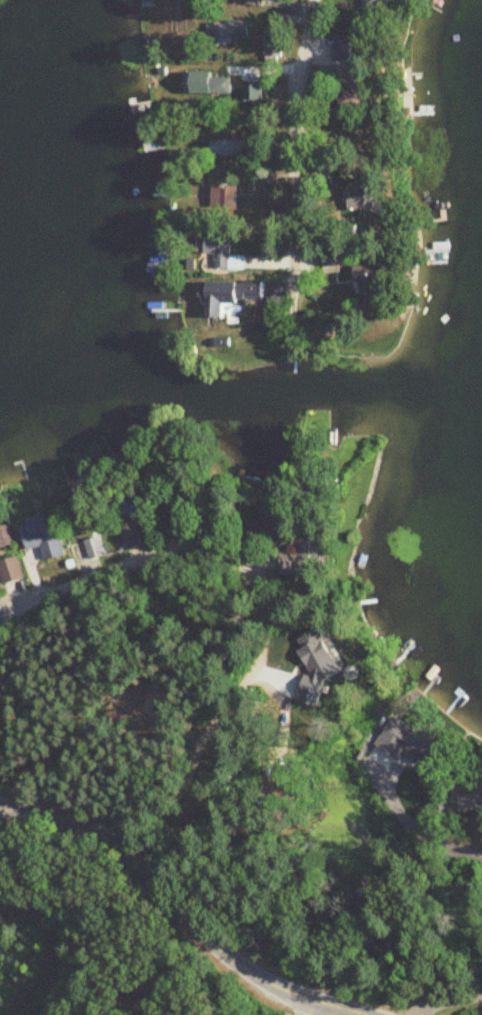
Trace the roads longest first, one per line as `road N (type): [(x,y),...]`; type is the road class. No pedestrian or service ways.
road 1 (residential): [(112,838),(198,778),(261,625),(205,540),(151,550),(0,612)]
road 2 (residential): [(359,1014),(270,988),(238,967),(201,940),(112,838),(0,811)]
road 3 (residential): [(293,298),(296,153),(314,0)]

